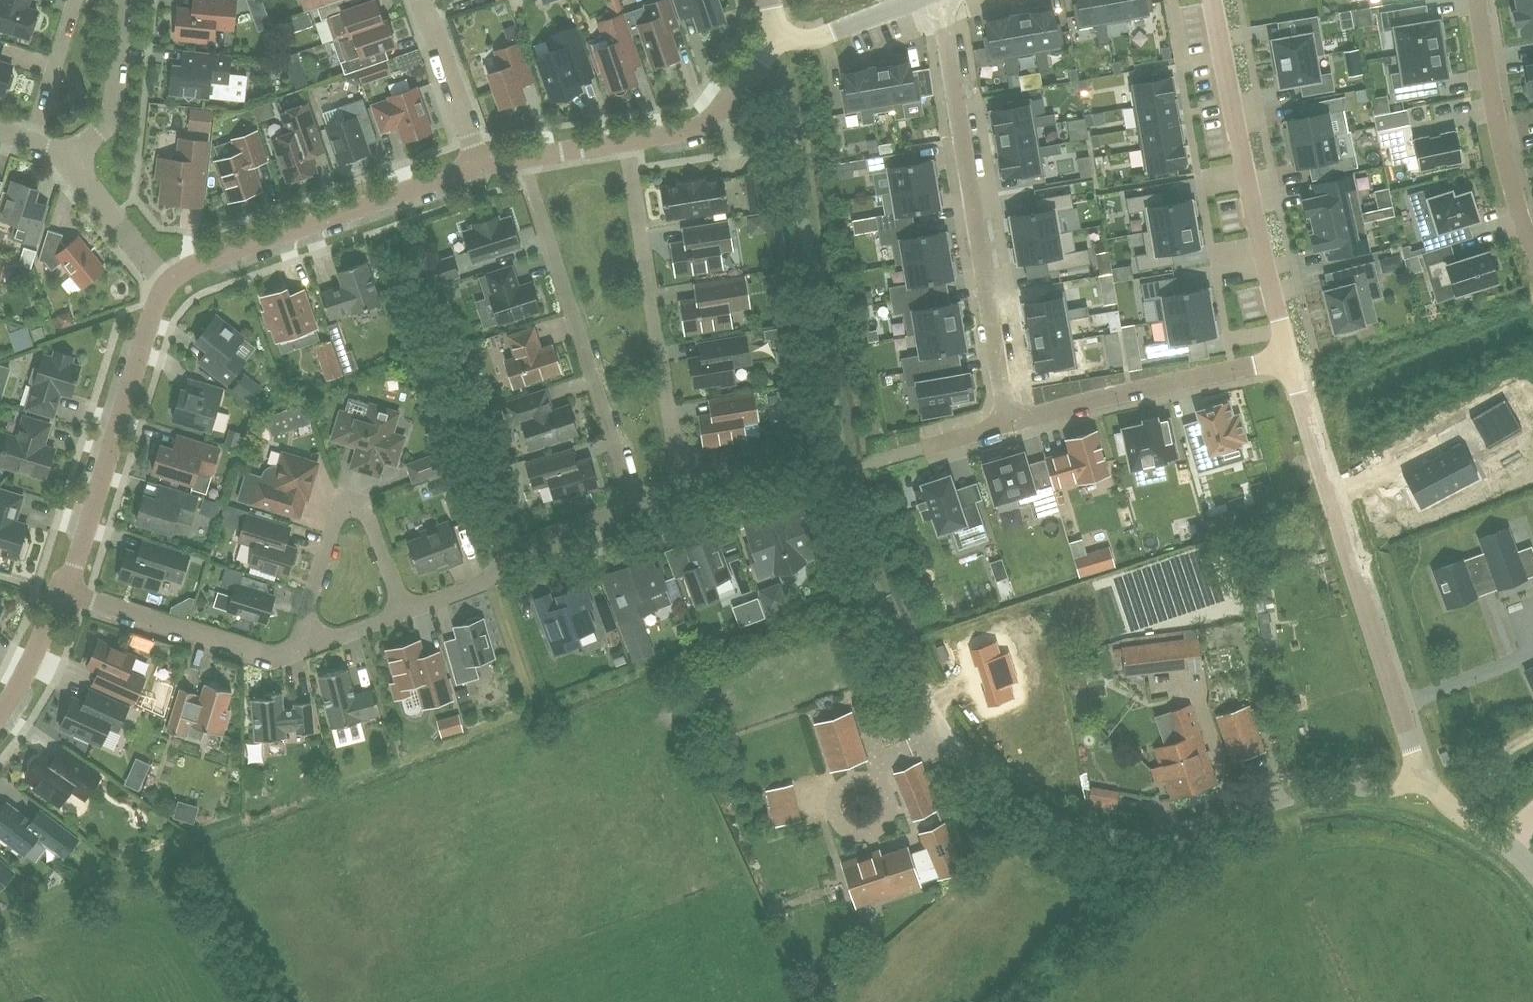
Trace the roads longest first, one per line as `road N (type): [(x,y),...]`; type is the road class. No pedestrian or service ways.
road 1 (unclassified): [(1419,778),(1382,791),(1305,794),(1182,834),(1140,839),(1061,825),(1019,805),(973,768),(932,711),(859,543),(791,149),(734,97)]
road 2 (residential): [(1419,778),(1285,359)]
road 3 (residential): [(942,0),(1008,423)]
road 4 (residential): [(1285,359),(1214,0)]
road 5 (residential): [(520,159),(633,503)]
road 6 (residential): [(625,141),(681,485)]
road 7 (residential): [(166,287),(193,265),(478,166)]
road 8 (residential): [(63,593),(166,287)]
road 9 (residential): [(1285,359),(1008,423)]
road 10 (residential): [(402,612),(368,513),(350,506),(334,521),(296,649)]
road 11 (residential): [(633,503),(519,547),(481,584),(402,612)]
road 12 (residential): [(1532,247),(1502,152),(1477,0)]
road 13 (residential): [(63,593),(260,653),(296,649)]
road 14 (residential): [(68,162),(109,119),(123,0)]
road 15 (residential): [(423,0),(478,166)]
road 16 (residential): [(166,287),(68,162)]
road 17 (residential): [(917,0),(815,38),(771,36)]
road 18 (residential): [(31,141),(75,0)]
road 19 (unclassified): [(1532,869),(1419,778)]
road 20 (residential): [(0,716),(63,593)]
road 21 (residential): [(625,141),(700,126),(734,97)]

